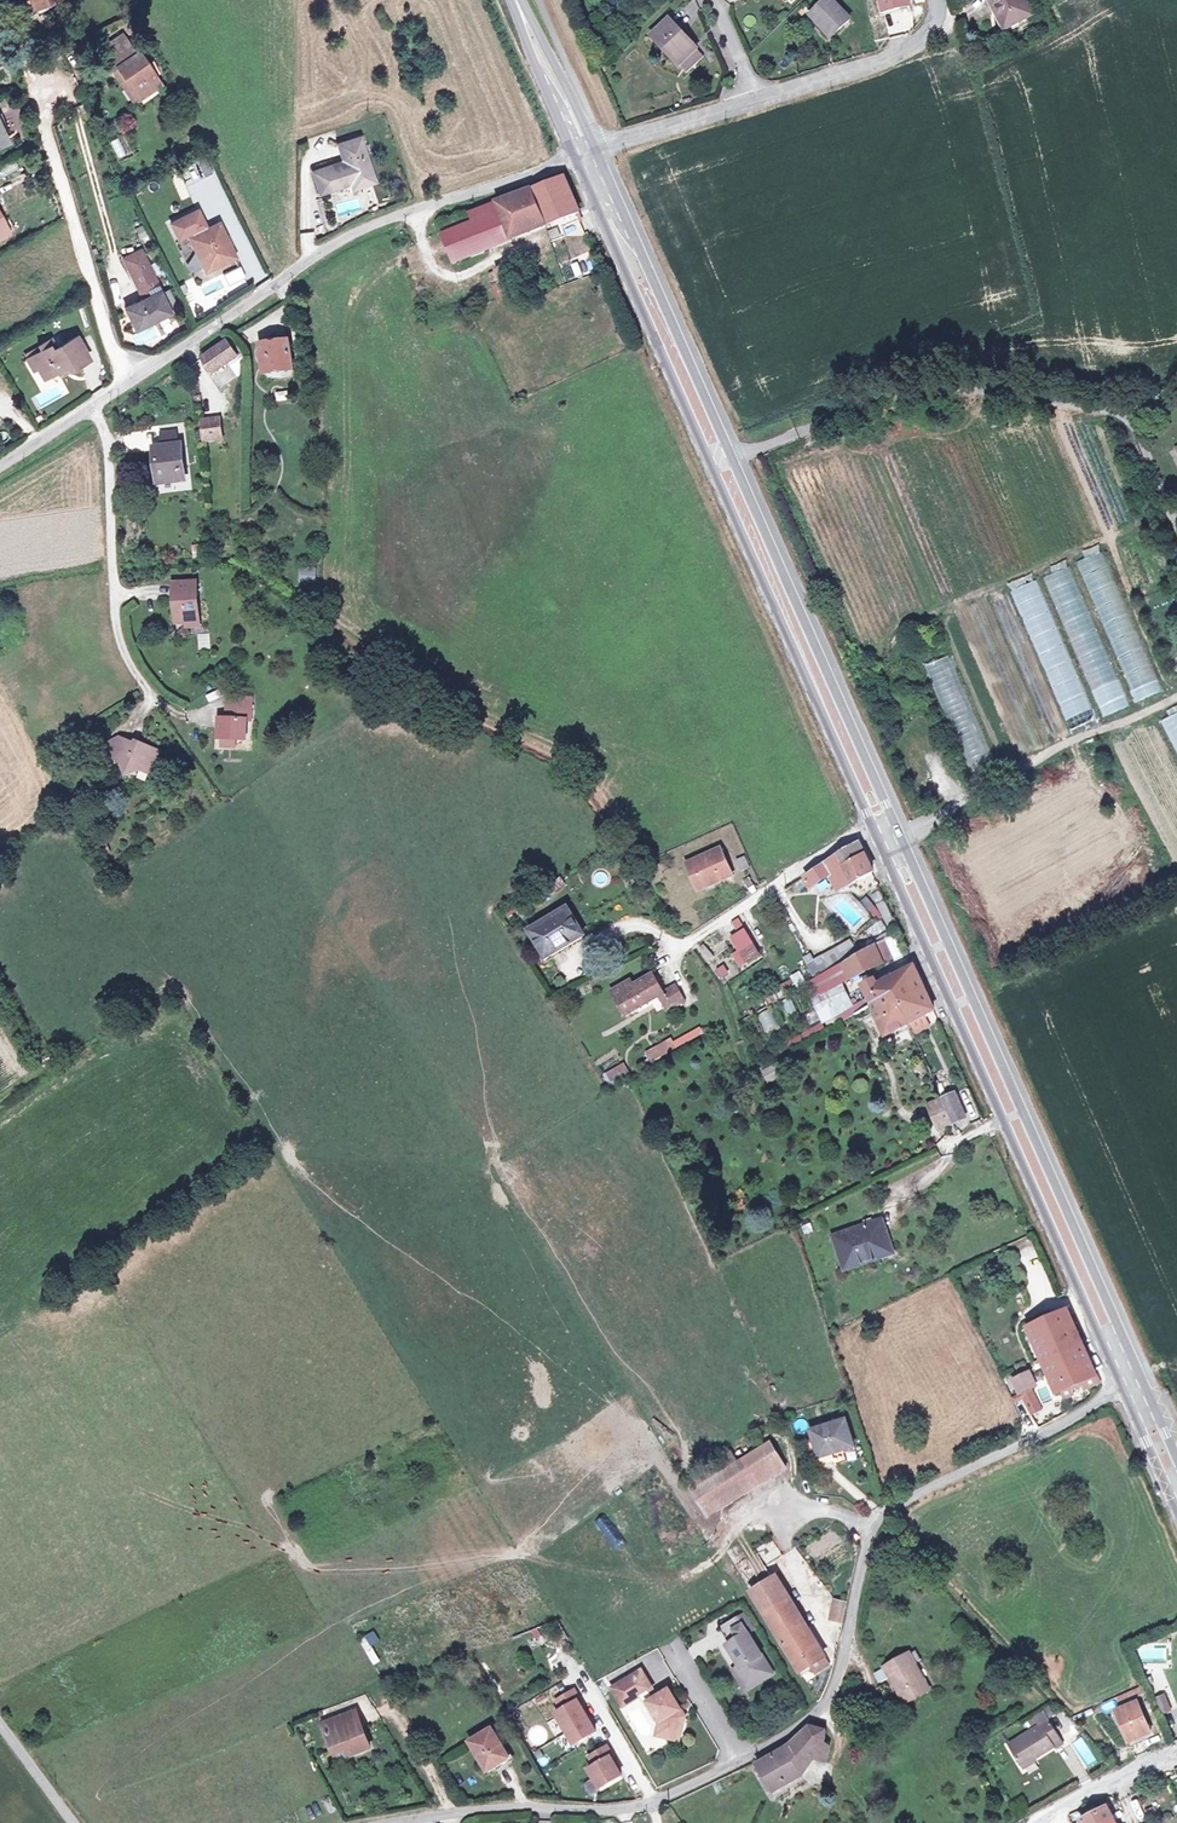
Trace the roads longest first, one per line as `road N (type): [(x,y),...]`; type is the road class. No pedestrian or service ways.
road 1 (residential): [(392,1822),(658,1800),(790,1732),(834,1689),(872,1528),(886,1510),(1120,1387)]
road 2 (secondary): [(870,825),(1120,1387)]
road 3 (secondary): [(1140,1377),(890,816)]
road 4 (unclassified): [(574,158),(336,243),(102,399)]
road 5 (residential): [(731,460),(906,388),(1035,396),(1121,411)]
road 6 (secondary): [(710,469),(870,825)]
road 7 (secondary): [(890,816),(731,460)]
road 8 (residential): [(179,715),(149,692),(122,650),(102,399)]
road 9 (secondary): [(574,158),(710,469)]
road 10 (secondary): [(731,460),(595,150)]
road 11 (residential): [(672,953),(870,825)]
road 12 (unclassified): [(754,97),(912,50),(933,28),(936,0)]
road 13 (secondary): [(503,0),(574,158)]
road 14 (unclassified): [(595,150),(754,97)]
road 15 (secondary): [(595,150),(527,0)]
road 16 (residential): [(1176,1750),(1033,1822)]
road 17 (secondary): [(1120,1387),(1176,1515)]
road 18 (residential): [(1121,411),(1176,526)]
road 19 (unclassified): [(75,1822),(0,1724)]
road 20 (unclassified): [(102,399),(0,466)]

